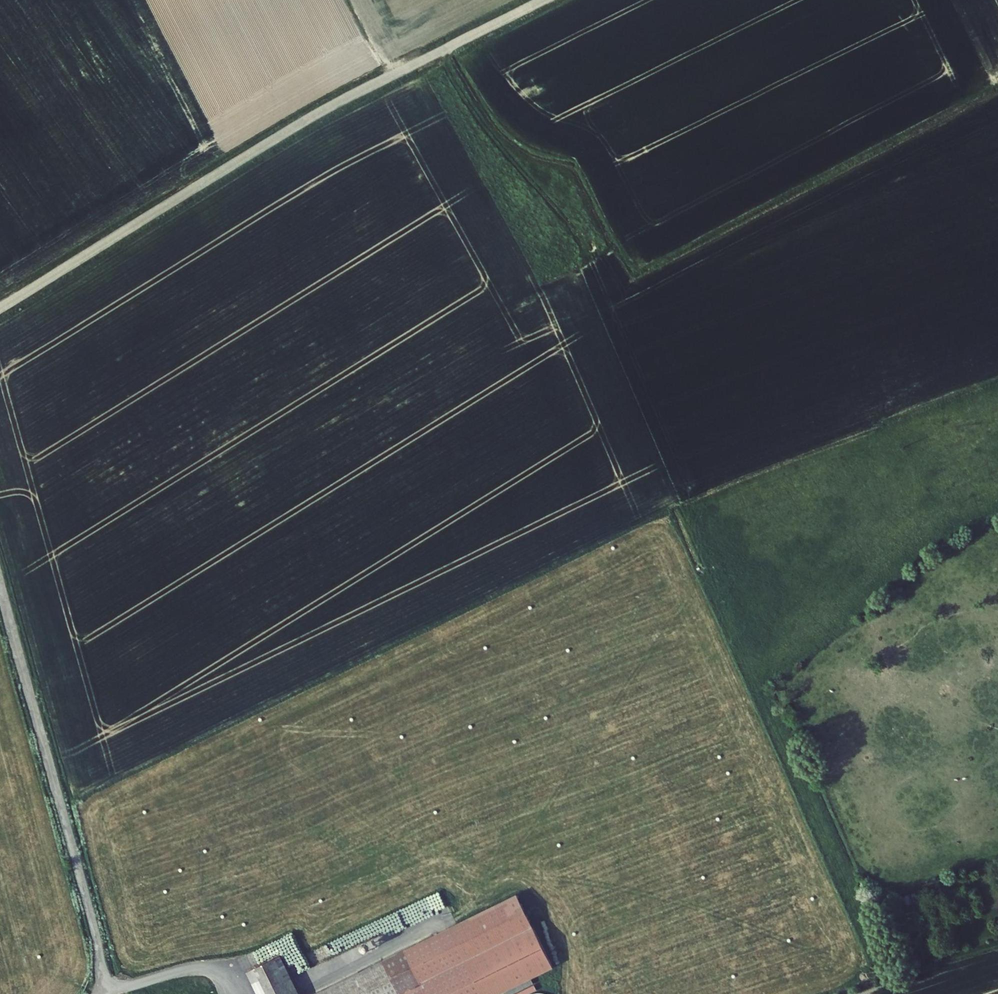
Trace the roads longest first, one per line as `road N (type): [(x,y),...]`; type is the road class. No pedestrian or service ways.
road 1 (unclassified): [(543,0),(324,109),(0,308)]
road 2 (unclassified): [(0,584),(95,934),(96,993)]

